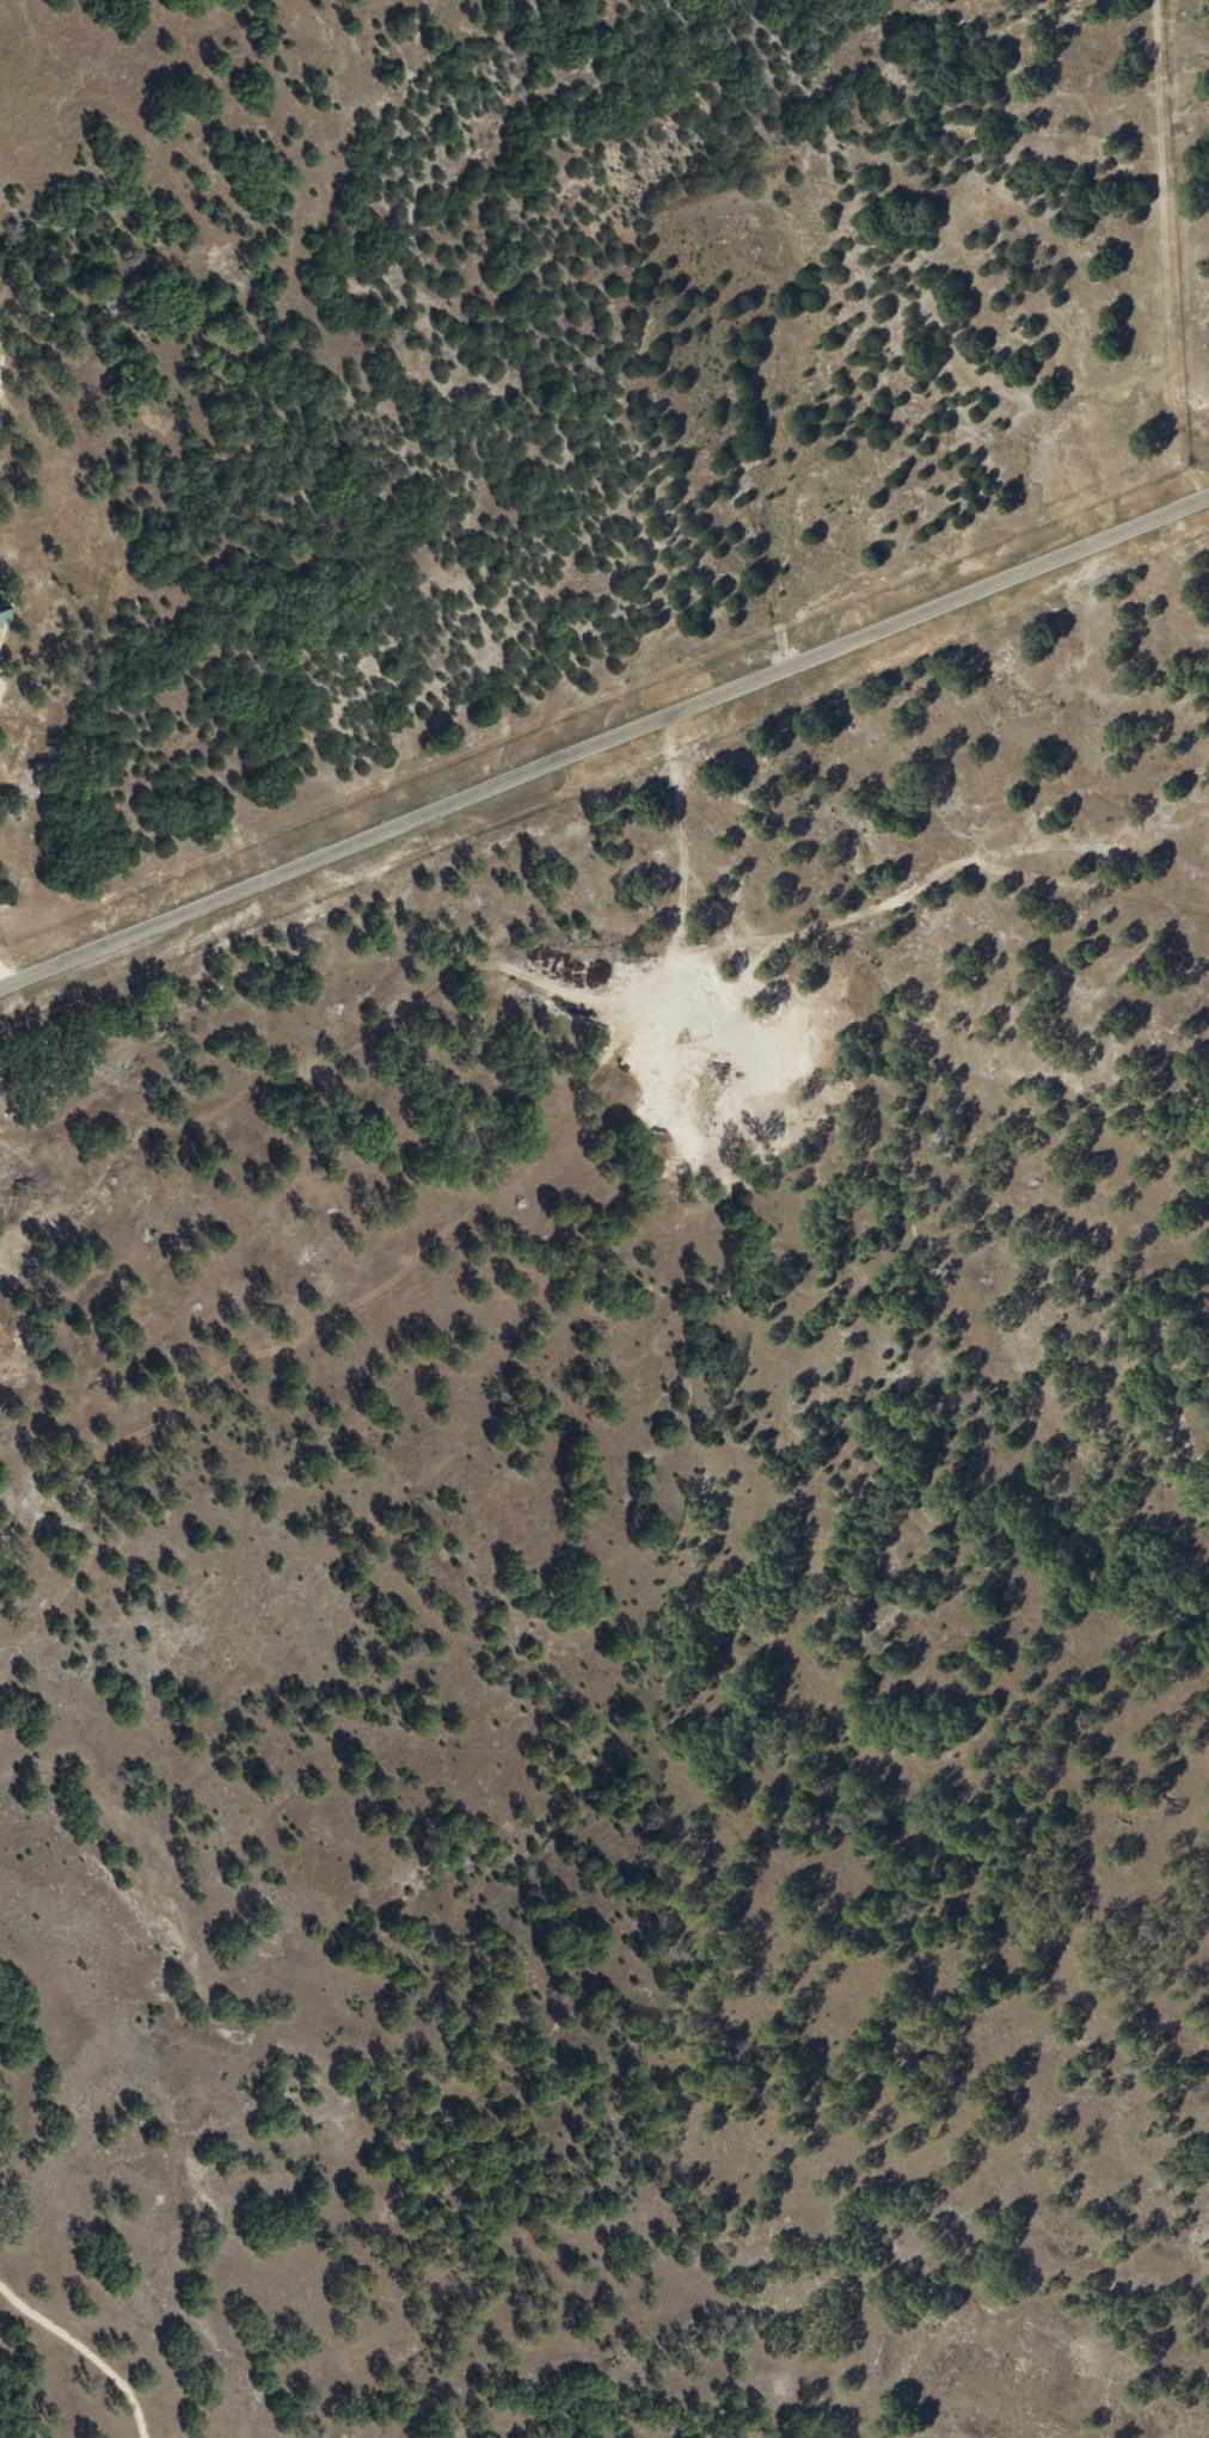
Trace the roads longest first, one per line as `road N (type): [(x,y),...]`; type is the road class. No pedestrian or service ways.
road 1 (primary): [(0,997),(1208,503)]
road 2 (residential): [(1187,512),(1157,0)]

